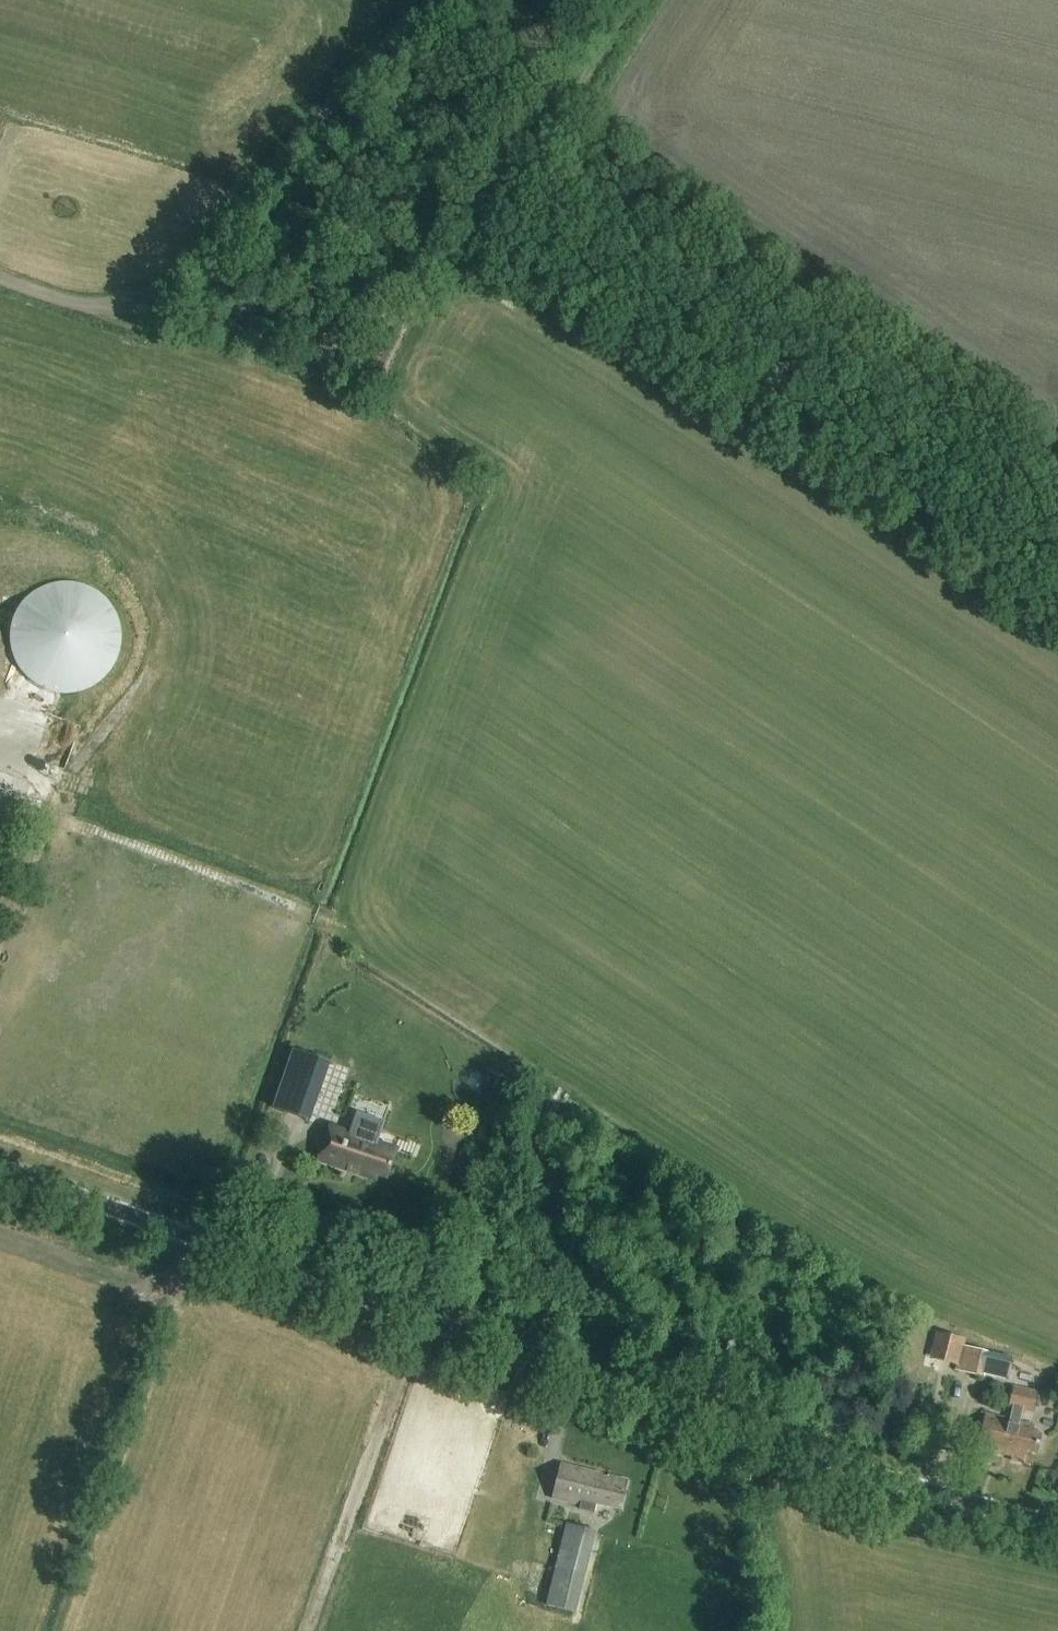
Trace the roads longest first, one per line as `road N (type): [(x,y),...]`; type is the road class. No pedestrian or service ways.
road 1 (unclassified): [(1057,1525),(766,1440),(0,1168)]
road 2 (track): [(154,292),(423,0)]
road 3 (track): [(306,1630),(416,1316)]
road 4 (unclassified): [(0,278),(81,307),(110,310),(154,292)]

